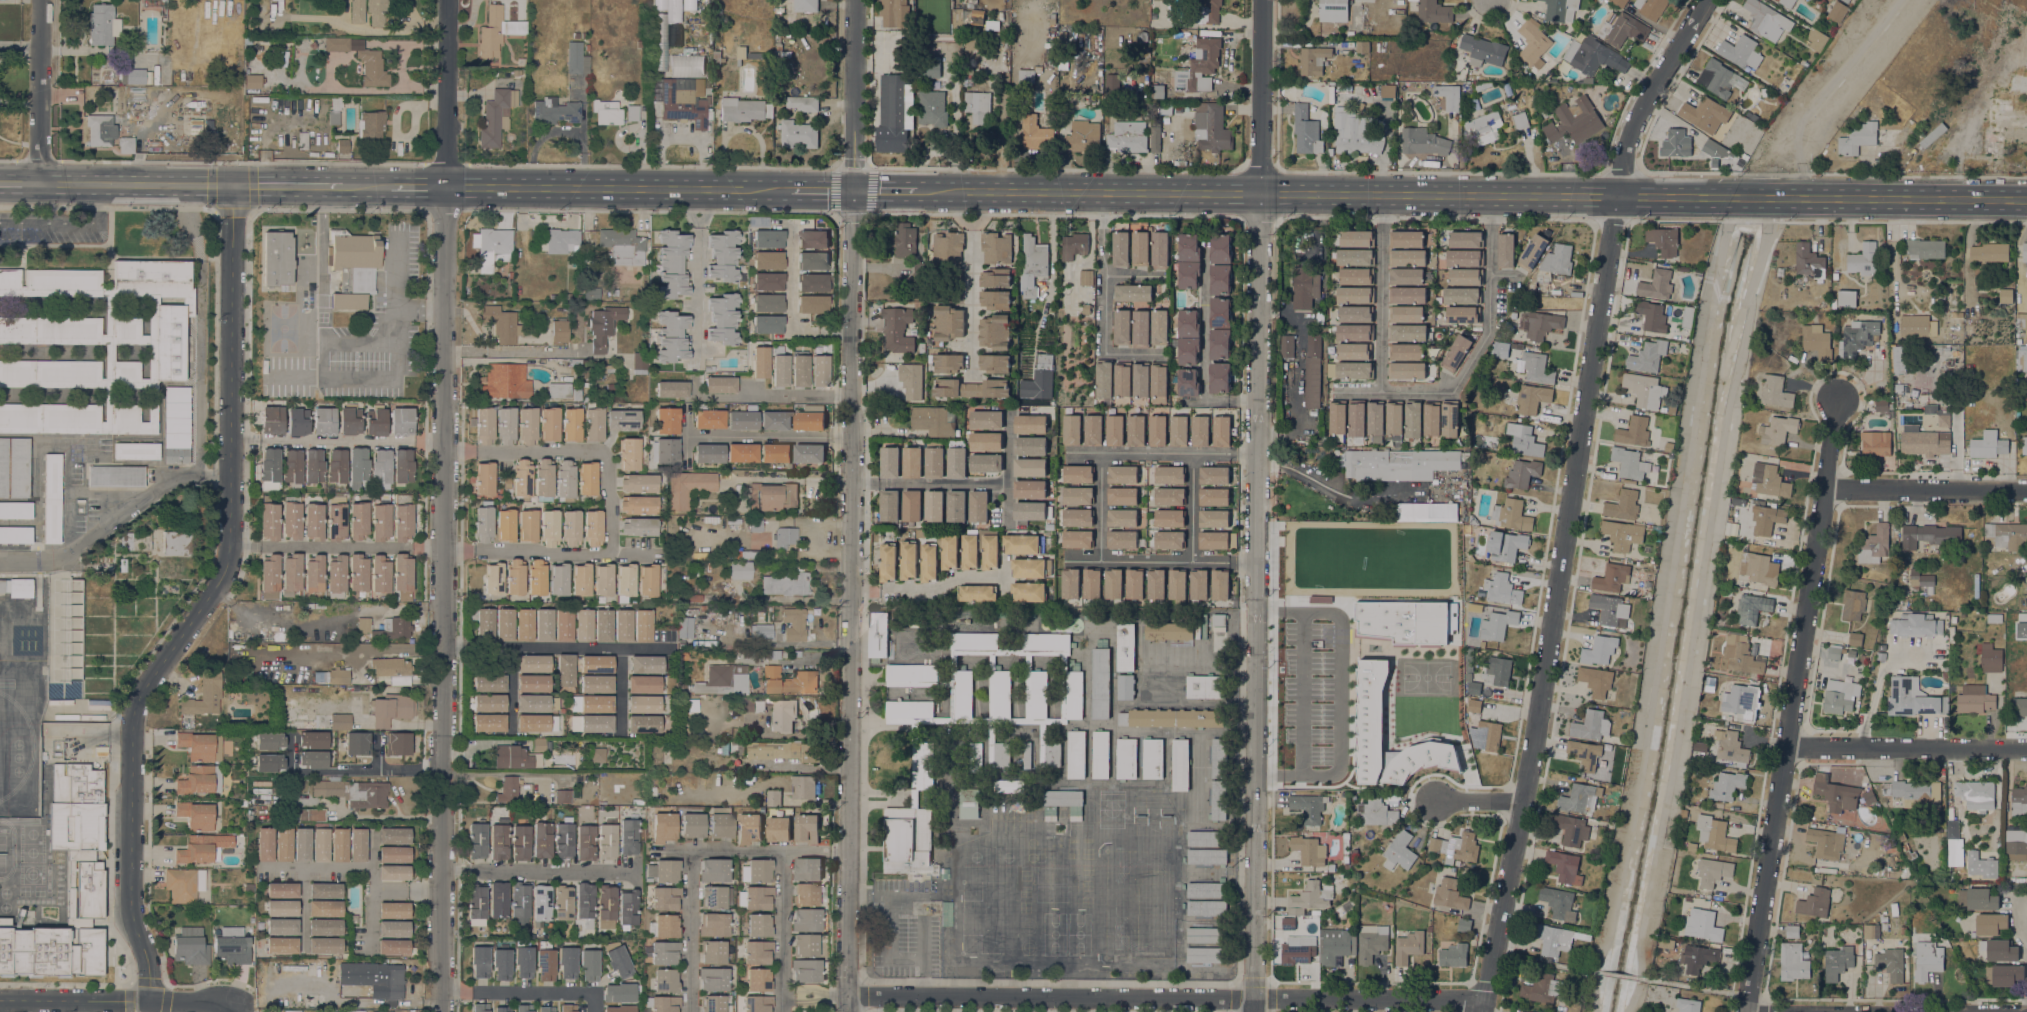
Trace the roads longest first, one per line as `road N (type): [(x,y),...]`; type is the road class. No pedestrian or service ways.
road 1 (residential): [(1706,0),(1626,145),(1524,800),(1481,1011)]
road 2 (residential): [(1253,1011),(1261,0)]
road 3 (residential): [(847,1011),(854,0)]
road 4 (tertiary): [(441,1011),(447,0)]
road 5 (residential): [(150,1002),(147,960),(126,918),(129,707),(227,567),(233,186)]
road 6 (residential): [(1483,1004),(847,994)]
road 7 (residential): [(1743,1011),(1838,399)]
road 8 (secondary): [(2026,201),(1694,198)]
road 9 (secondary): [(1207,193),(912,191)]
road 10 (secondary): [(794,190),(503,188)]
road 11 (secondary): [(1565,197),(1305,194)]
road 12 (residential): [(610,554),(603,452),(446,452)]
road 13 (residential): [(2026,749),(1788,747)]
road 14 (track): [(1805,199),(1799,123),(1893,0)]
road 15 (residential): [(671,648),(444,647)]
road 16 (residential): [(231,441),(447,442)]
road 17 (residential): [(230,548),(445,547)]
road 18 (residential): [(657,554),(445,555)]
road 19 (residential): [(1452,393),(1489,332),(1492,196)]
road 20 (residential): [(2023,0),(2021,201)]
road 21 (residential): [(2026,490),(1827,488)]
road 22 (residential): [(1383,195),(1381,392)]
road 23 (secondary): [(233,186),(38,184)]
road 24 (residential): [(635,870),(442,870)]
road 25 (residential): [(1065,561),(1257,564)]
road 26 (residential): [(1067,452),(1257,455)]
road 27 (residential): [(848,849),(658,849)]
road 28 (residential): [(38,184),(40,0)]
road 29 (residential): [(1871,142),(1983,0)]
road 30 (residential): [(698,367),(699,189)]
road 31 (residential): [(1004,565),(1004,579),(955,579),(939,590),(850,590)]
road 32 (residential): [(791,221),(791,332),(850,334)]
road 33 (residential): [(441,994),(593,995),(593,1011)]
road 34 (residential): [(686,437),(851,437)]
road 35 (residential): [(695,387),(695,397),(849,395)]
road 36 (residential): [(785,849),(781,1011)]
road 37 (residential): [(689,849),(689,1011)]
road 38 (residential): [(1104,193),(1104,353)]
road 39 (residential): [(850,484),(1008,486)]
road 40 (residential): [(1206,245),(1205,402)]
road 41 (residential): [(150,1002),(0,1000)]
road 42 (residential): [(971,374),(973,228)]
road 43 (residential): [(1889,119),(2022,121)]
road 44 (residential): [(1452,393),(1332,392)]

